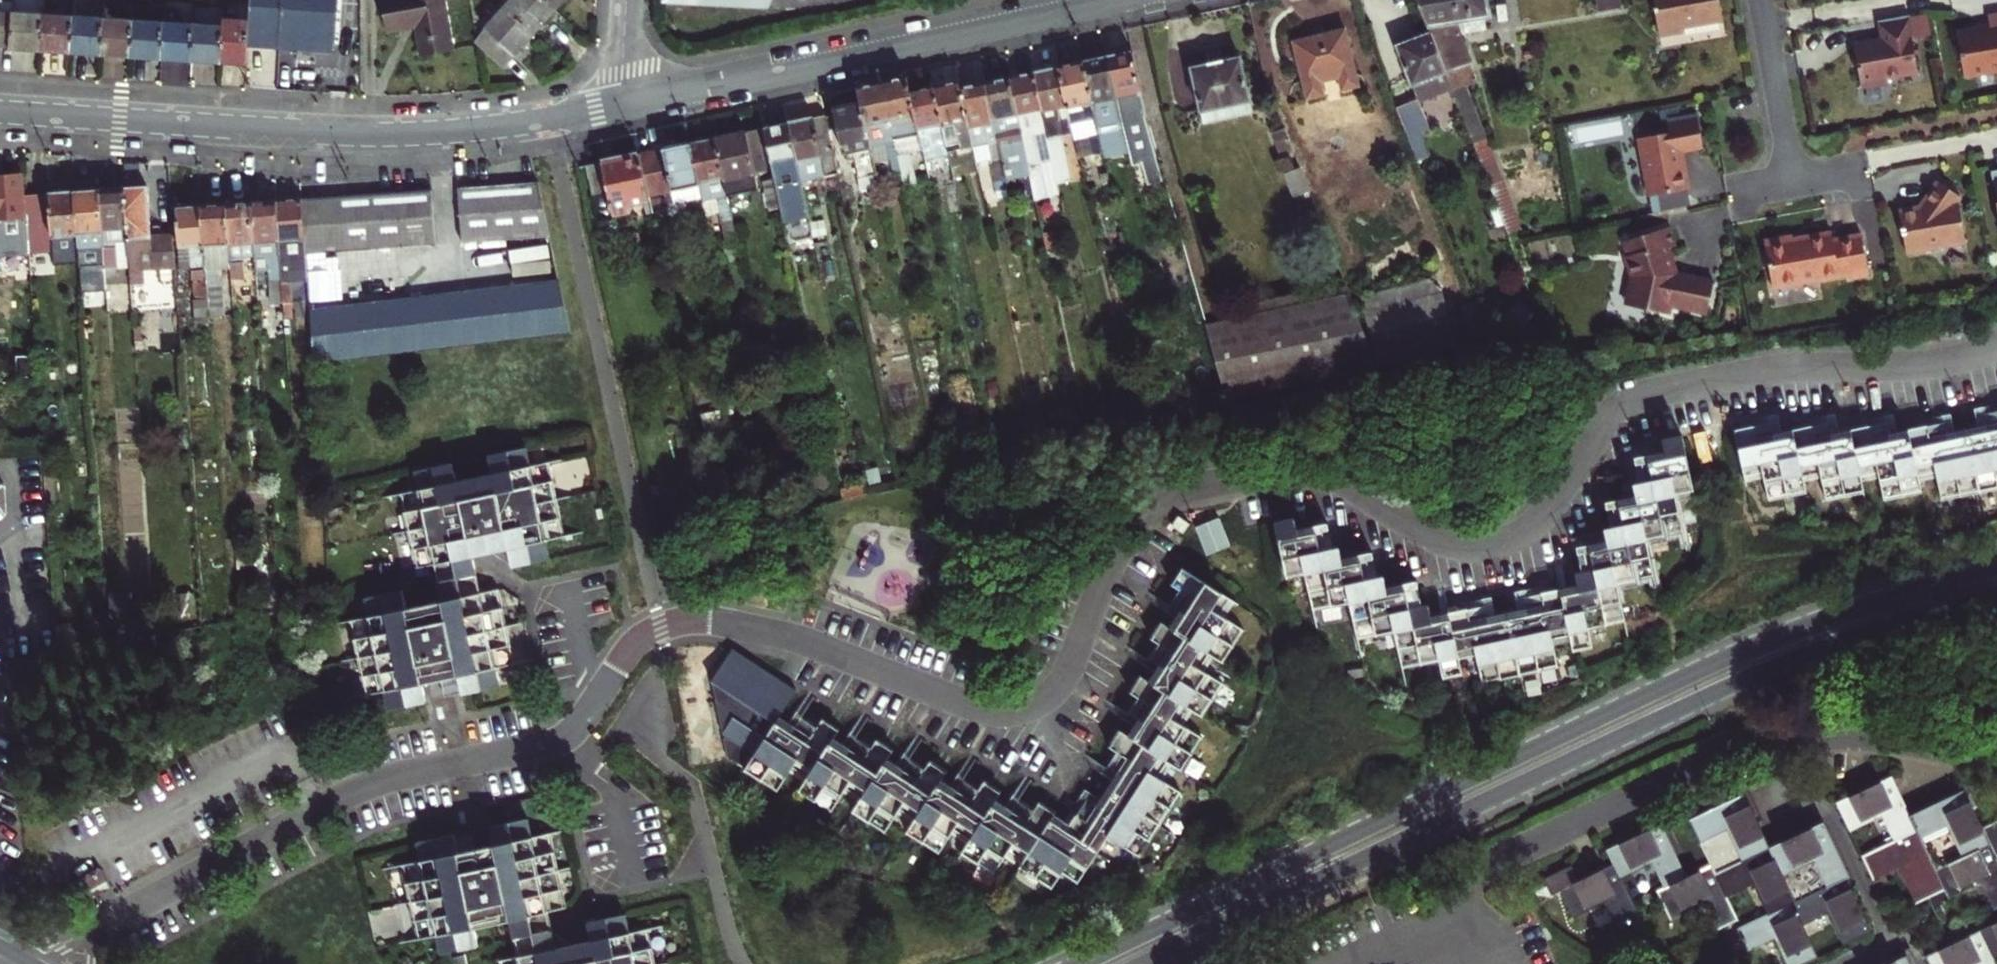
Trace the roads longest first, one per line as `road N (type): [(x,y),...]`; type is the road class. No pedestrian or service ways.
road 1 (residential): [(1996,346),(1904,367),(1763,373),(1631,402),(1603,426),(1527,532),(1481,546),(1434,538),(1311,471),(1168,495),(1132,527),(1109,566),(1060,683),(1029,708),(1009,713),(968,706),(782,635),(714,620),(663,626),(637,641),(559,740),(364,787),(95,930)]
road 2 (tertiary): [(1996,569),(1758,644),(1084,963)]
road 3 (tertiary): [(1147,963),(1755,675),(1996,595)]
road 4 (residential): [(627,102),(494,127),(386,134),(0,112)]
road 5 (residential): [(1092,0),(627,102)]
road 6 (residential): [(1746,748),(1496,863),(1417,948)]
road 7 (residential): [(1849,963),(1895,944),(1824,810),(1772,799),(1746,748)]
road 8 (residential): [(1996,754),(1808,740),(1746,748)]
road 9 (residential): [(1763,0),(1792,178)]

